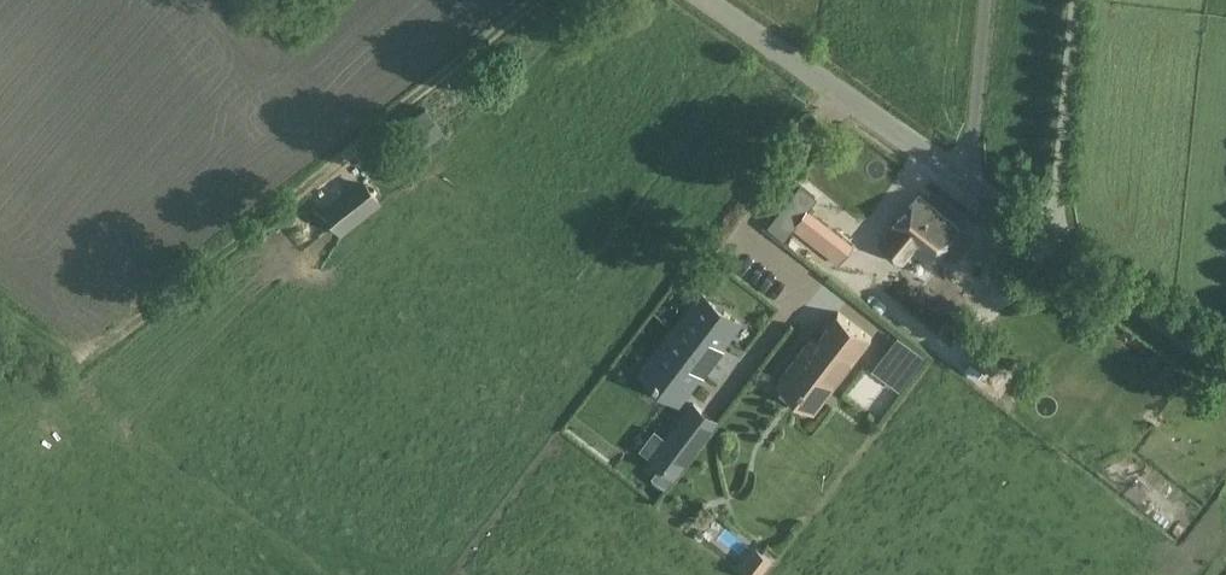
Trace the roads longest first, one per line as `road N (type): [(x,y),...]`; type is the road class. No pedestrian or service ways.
road 1 (unclassified): [(1225,367),(706,0)]

